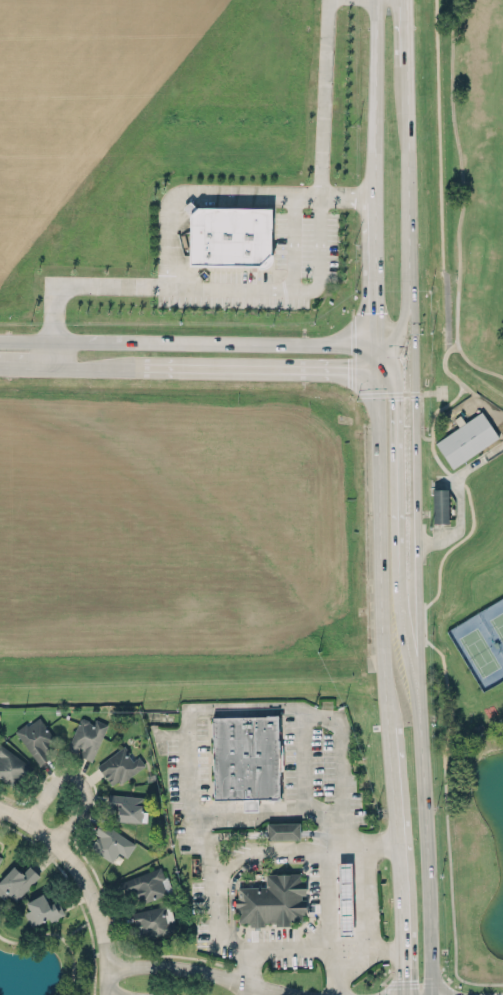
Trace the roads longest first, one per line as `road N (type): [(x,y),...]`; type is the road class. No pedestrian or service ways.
road 1 (primary): [(378,358),(385,725)]
road 2 (primary): [(418,672),(412,313)]
road 3 (primary): [(430,994),(418,672)]
road 4 (primary): [(404,638),(394,393),(392,373),(378,358)]
road 5 (primary): [(385,725),(402,994)]
road 6 (primary): [(378,358),(351,345),(134,340)]
road 7 (secondary): [(408,295),(408,50)]
road 8 (primary): [(143,369),(347,373),(378,358)]
road 9 (secondary): [(373,0),(376,198)]
road 10 (residential): [(295,994),(181,967),(108,966)]
road 11 (residential): [(108,994),(98,915),(77,863),(52,836)]
road 12 (secondary): [(376,232),(378,358)]

